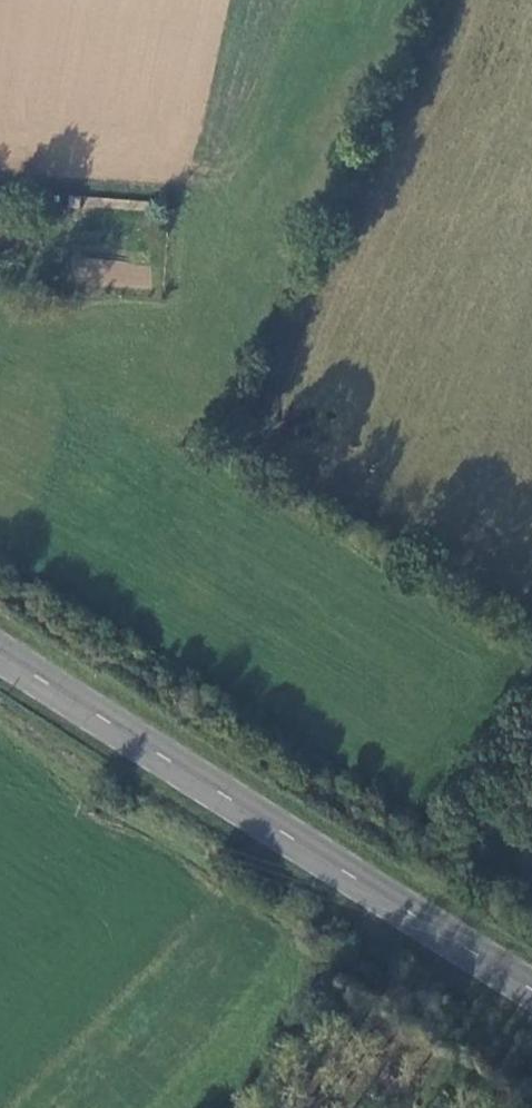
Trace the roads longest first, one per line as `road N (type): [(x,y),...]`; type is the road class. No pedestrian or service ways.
road 1 (primary): [(531,987),(0,651)]

